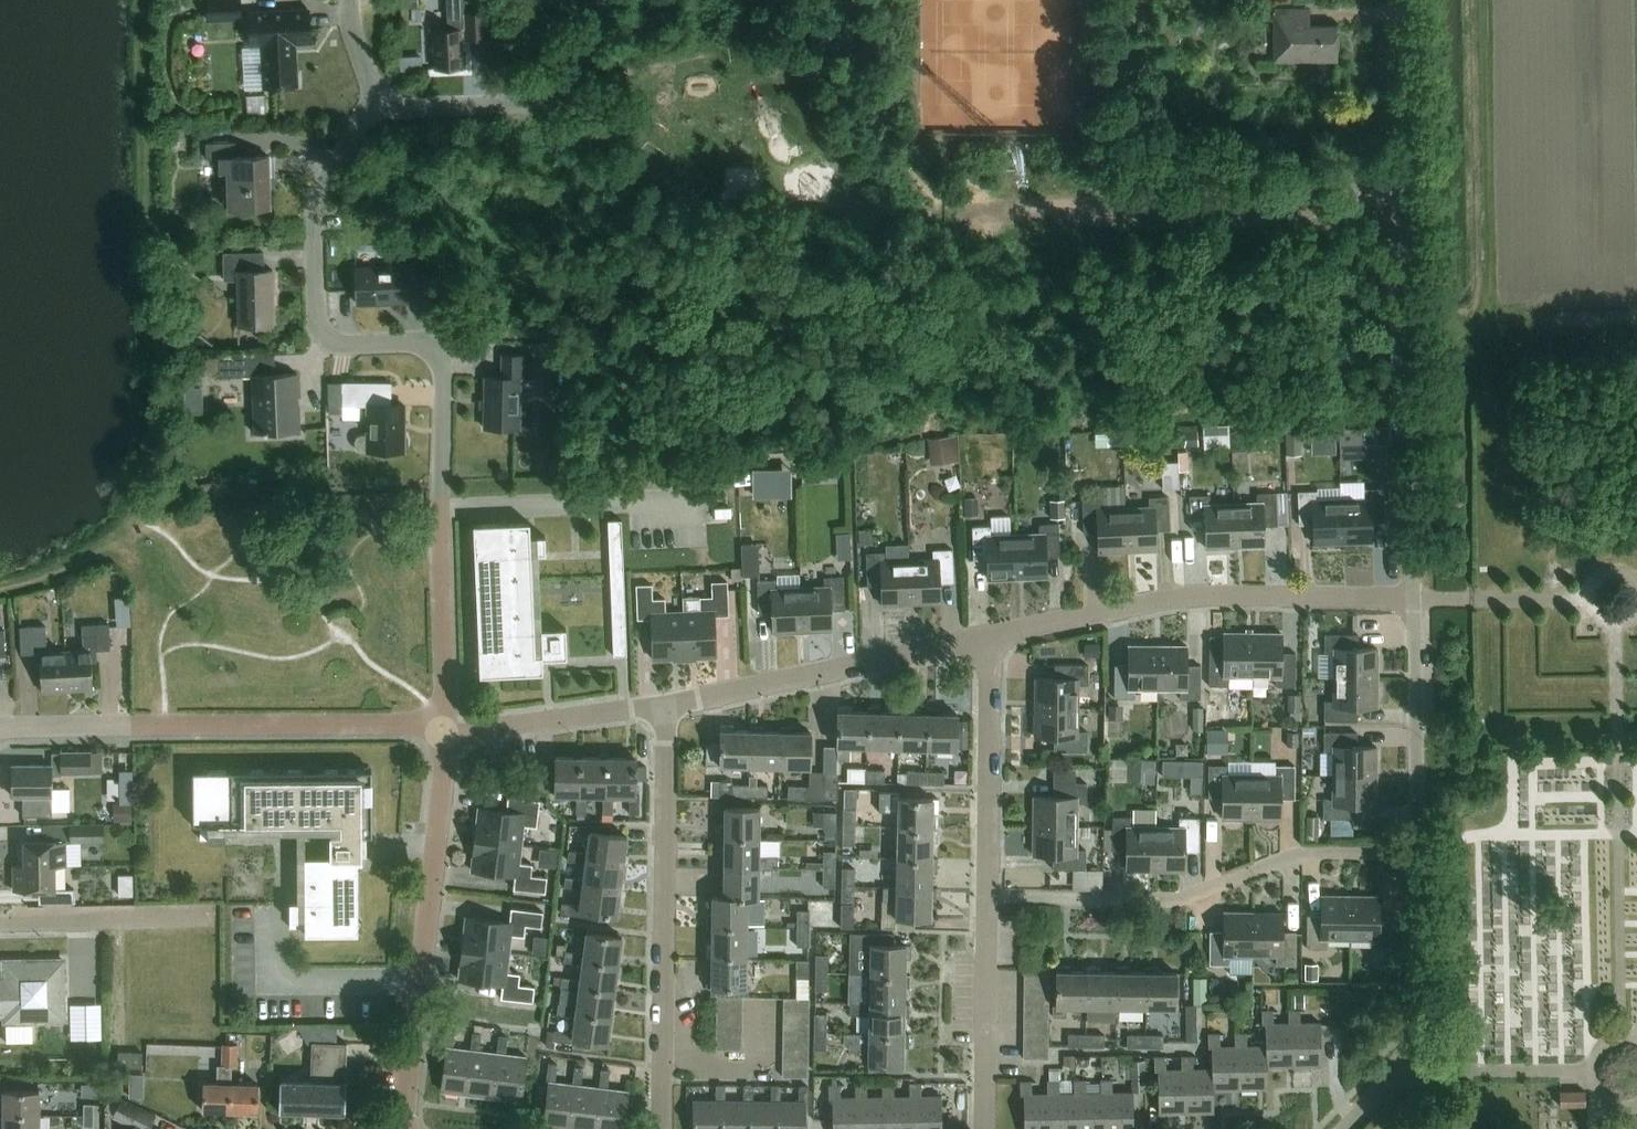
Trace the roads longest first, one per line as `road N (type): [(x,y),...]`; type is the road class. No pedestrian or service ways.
road 1 (residential): [(446,727),(443,375),(434,353),(415,343),(342,345),(316,313),(316,195),(379,107)]
road 2 (residential): [(1415,598),(1406,0)]
road 3 (residential): [(989,900),(1186,899),(1298,854),(1423,855)]
road 4 (residential): [(989,640),(1171,598),(1415,598)]
road 5 (residential): [(662,1128),(667,706)]
road 6 (residential): [(399,1128),(446,727)]
road 7 (residential): [(667,706),(989,640)]
road 8 (residential): [(1348,1128),(1418,1044),(1423,855)]
road 9 (unclassified): [(379,107),(551,100),(571,85),(600,0)]
road 10 (residential): [(160,726),(446,727)]
road 11 (residential): [(989,900),(989,640)]
road 12 (residential): [(1423,855),(1415,598)]
road 13 (residential): [(984,1128),(989,900)]
road 14 (residential): [(446,727),(667,706)]
road 15 (residential): [(160,726),(0,728)]

